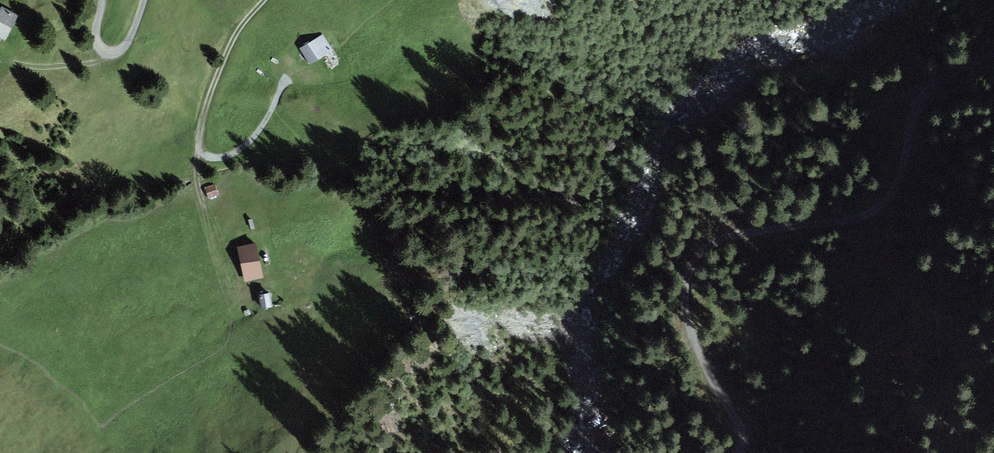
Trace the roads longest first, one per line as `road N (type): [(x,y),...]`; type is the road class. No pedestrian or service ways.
road 1 (track): [(926,87),(886,203),(843,223),(733,233),(706,246),(690,271),(686,314),(694,340)]
road 2 (track): [(267,0),(220,68),(198,151),(211,159),(233,154),(262,132),(293,71)]
road 3 (track): [(105,0),(96,48),(113,54),(133,42),(146,0)]

